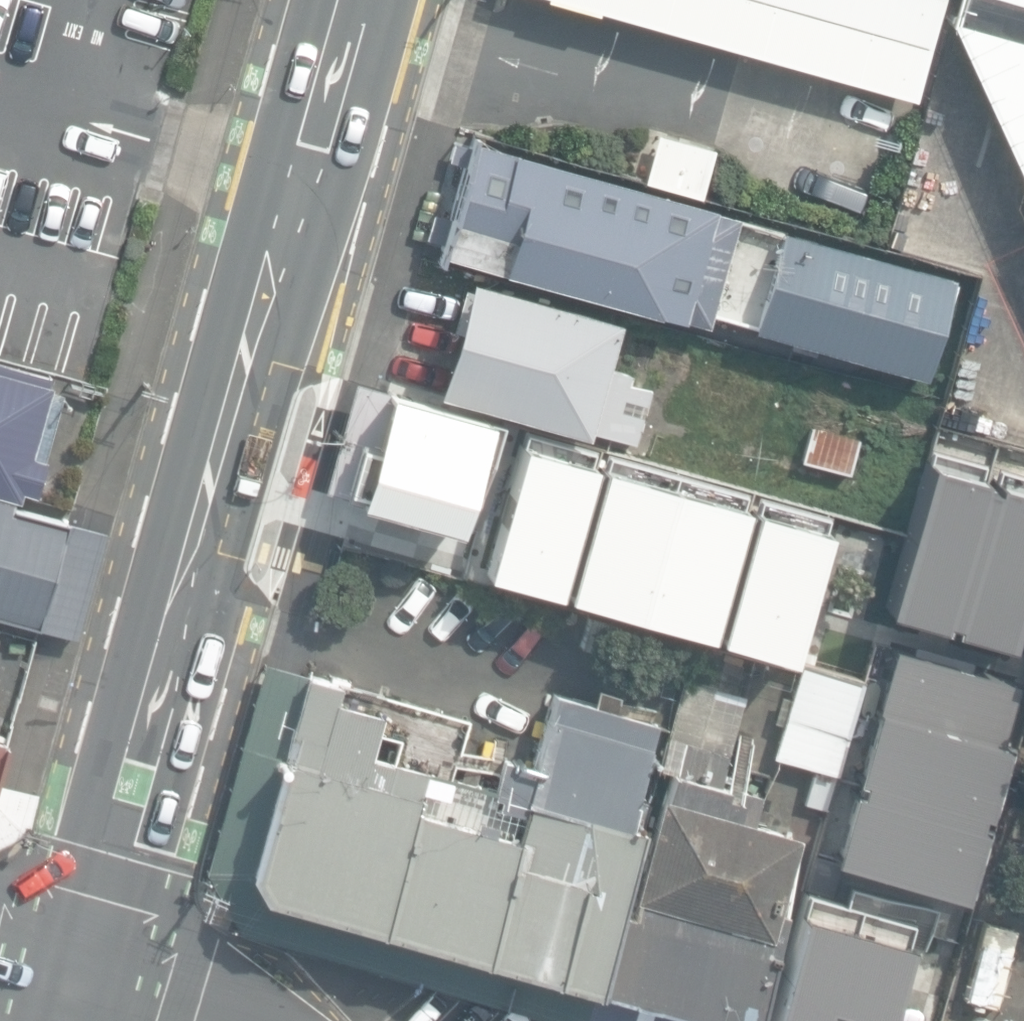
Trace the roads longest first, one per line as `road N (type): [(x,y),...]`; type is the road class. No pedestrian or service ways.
road 1 (secondary): [(362,0),(80,987)]
road 2 (tertiary): [(199,1020),(80,987)]

